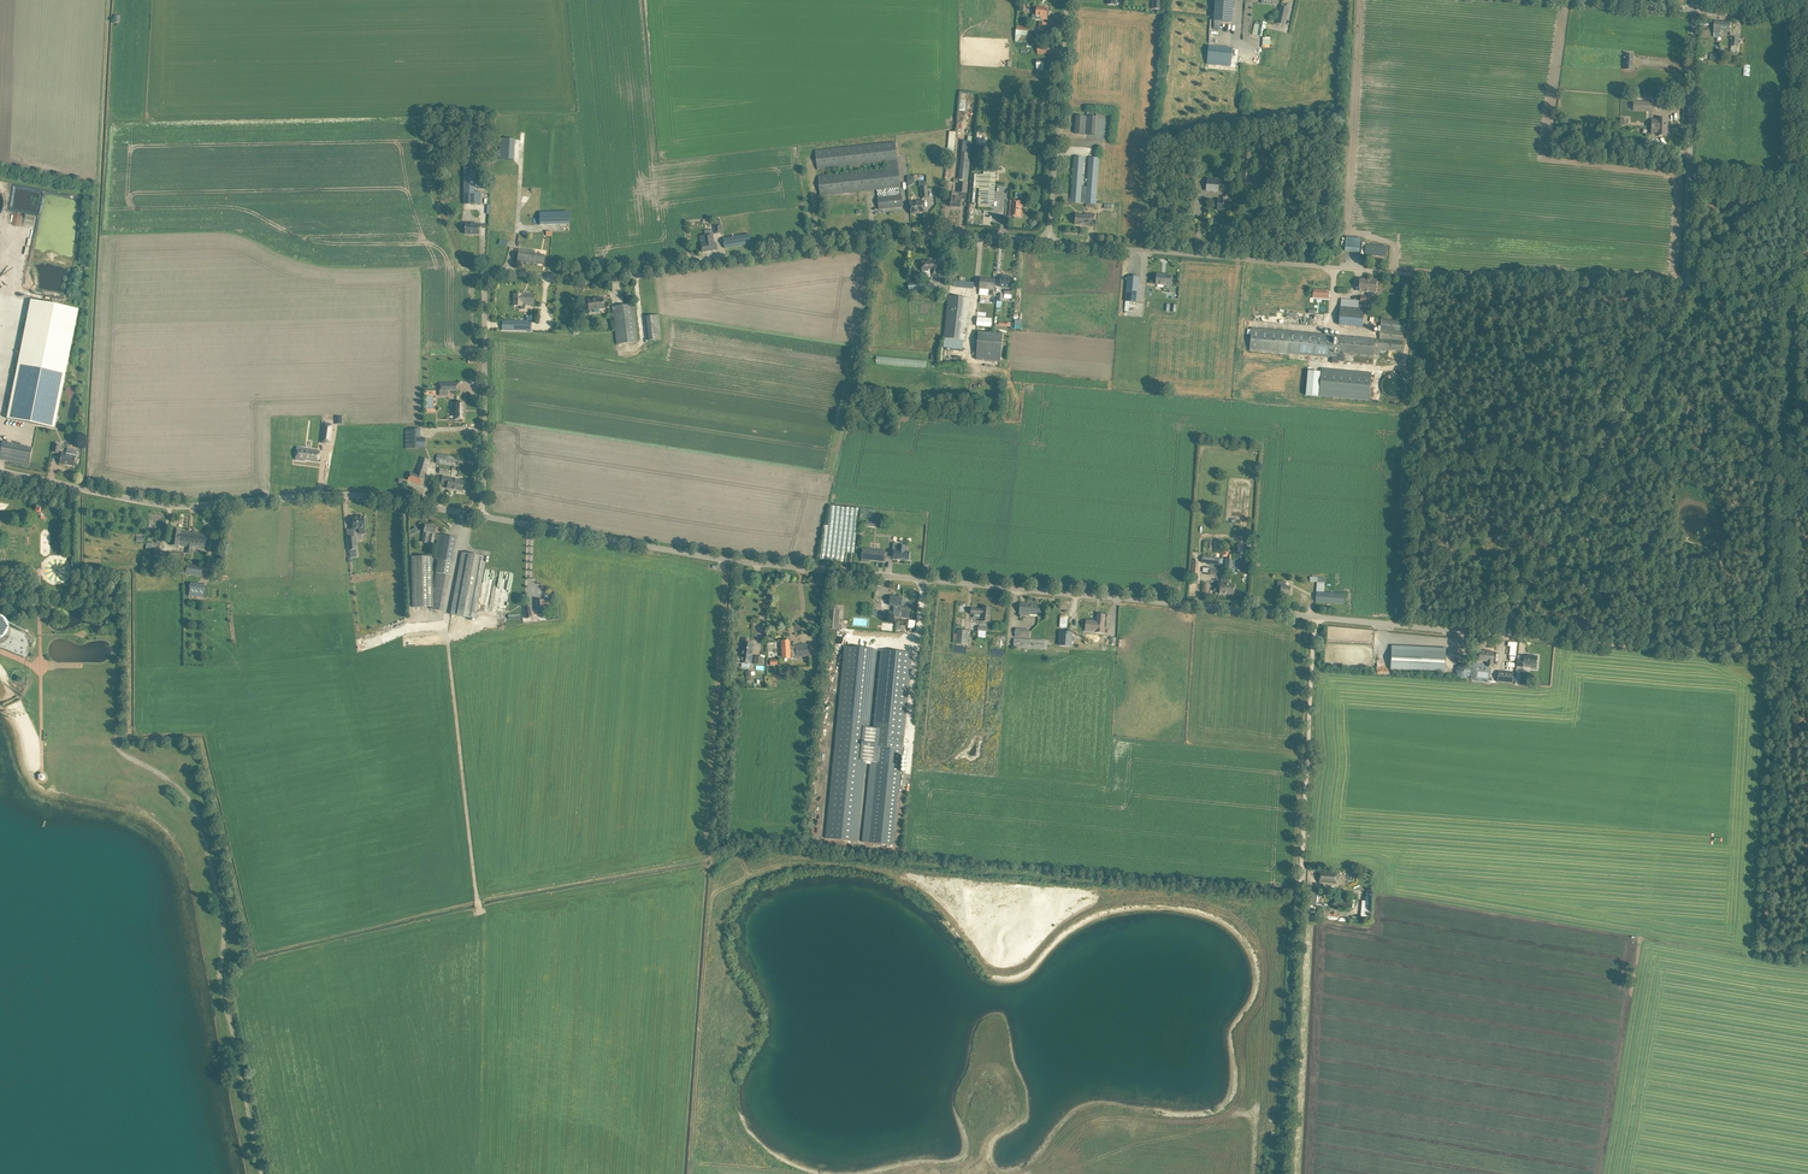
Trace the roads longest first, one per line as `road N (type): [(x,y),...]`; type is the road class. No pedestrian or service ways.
road 1 (unclassified): [(1500,634),(727,560),(483,516)]
road 2 (unclassified): [(483,516),(487,272),(594,276),(919,237),(1049,242)]
road 3 (unclassified): [(1500,634),(1683,289),(1696,10)]
road 4 (unclassified): [(483,516),(350,495),(170,505),(0,471)]
road 5 (unclassified): [(1049,242),(1413,275)]
road 6 (track): [(479,912),(447,627)]
road 7 (track): [(1779,659),(1500,634)]
road 8 (track): [(1791,284),(1797,6)]
road 9 (unclassified): [(1049,242),(1067,0)]
road 10 (track): [(1769,875),(1779,659)]
road 11 (track): [(1684,284),(1807,298)]

